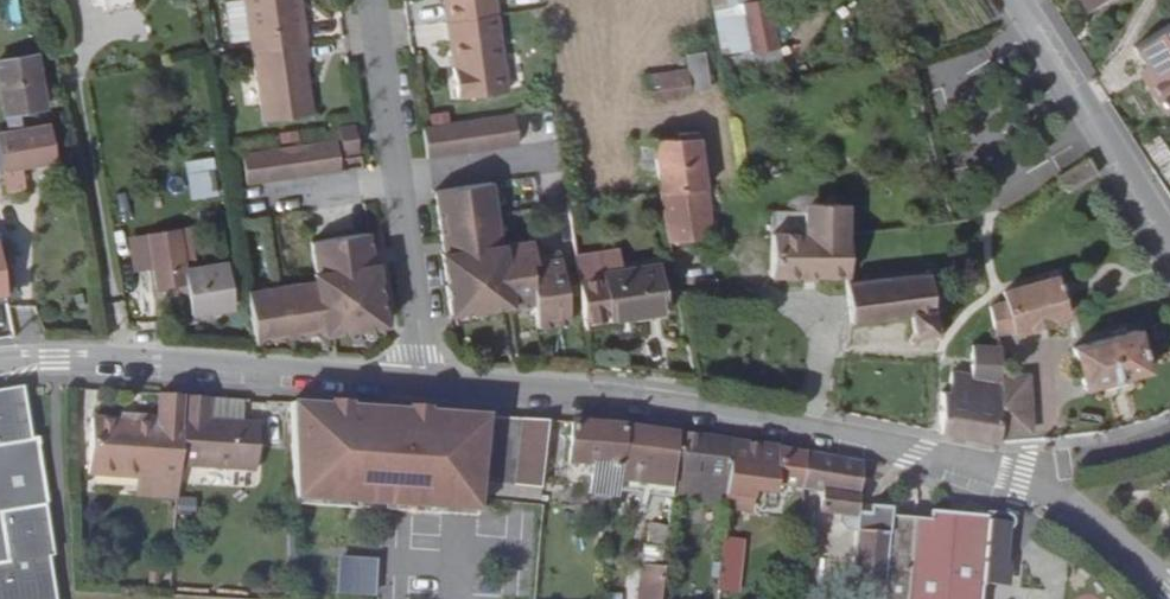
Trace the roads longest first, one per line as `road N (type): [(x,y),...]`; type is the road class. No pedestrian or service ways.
road 1 (unclassified): [(429,386),(580,395),(1022,477)]
road 2 (unclassified): [(429,386),(0,362)]
road 3 (residential): [(429,386),(371,0)]
road 4 (secondary): [(1015,0),(1169,241)]
road 5 (unclassified): [(1022,477),(1083,513),(1169,598)]
road 6 (residential): [(1022,477),(1169,429)]

